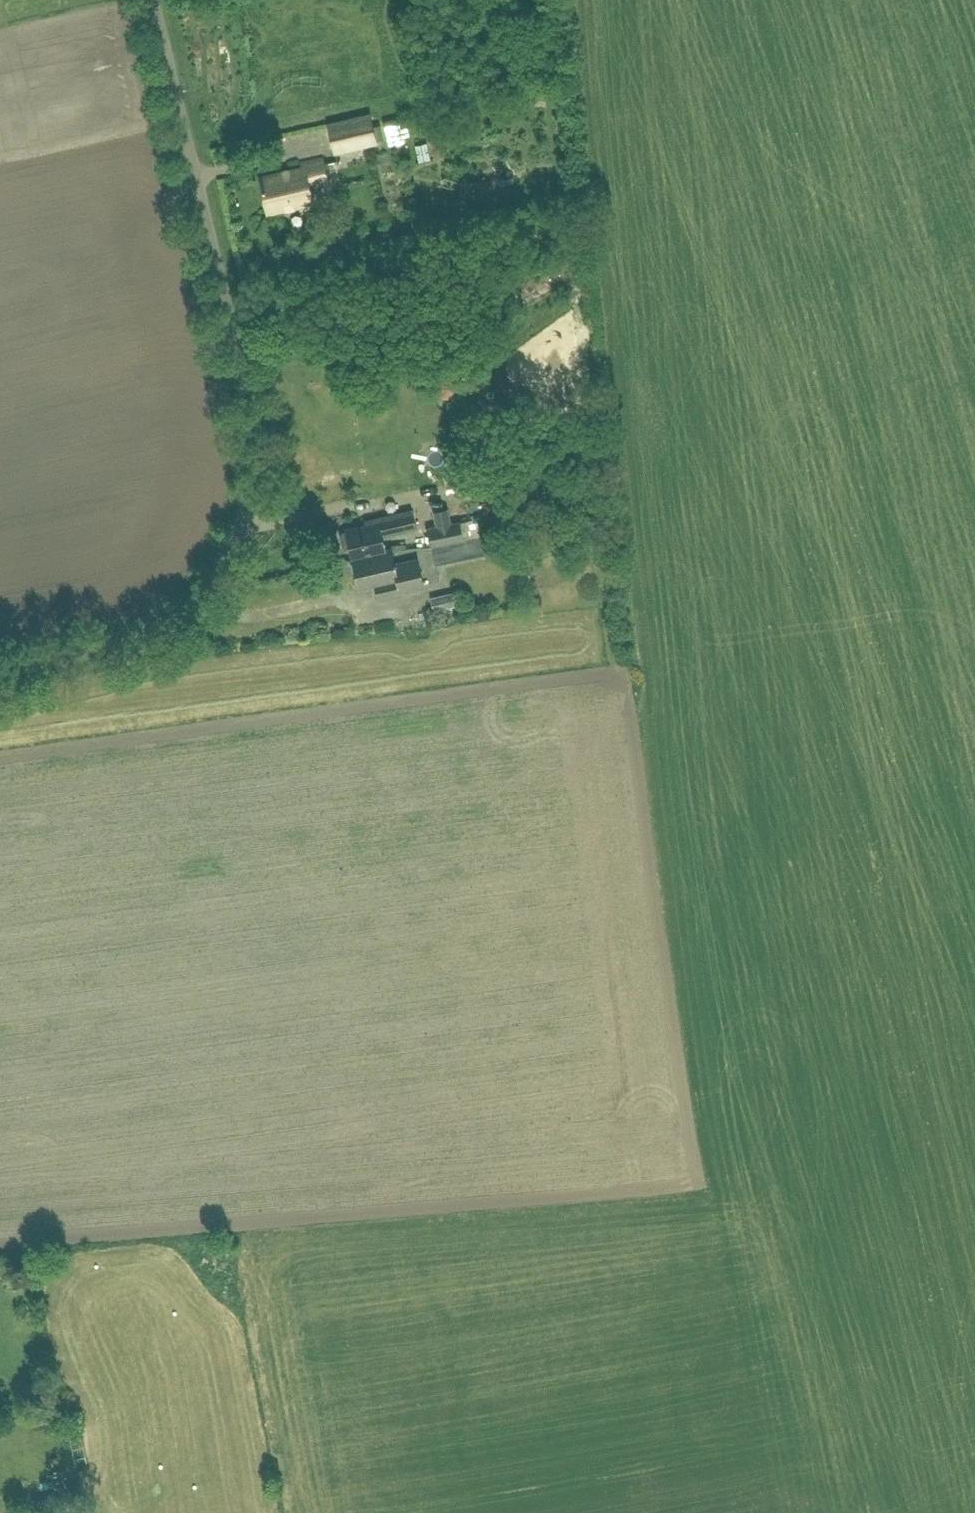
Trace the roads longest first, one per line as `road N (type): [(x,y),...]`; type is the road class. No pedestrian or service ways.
road 1 (unclassified): [(0,674),(127,641),(171,619),(208,588),(252,488),(251,409),(154,0)]

